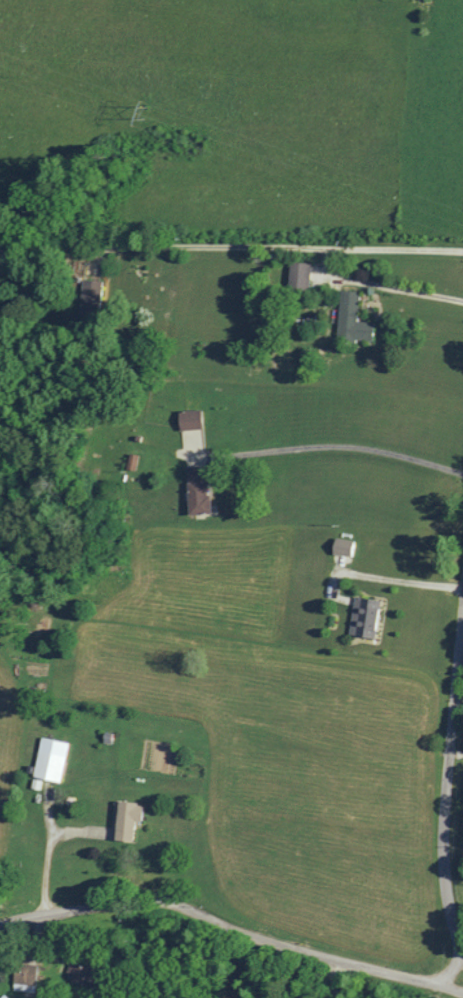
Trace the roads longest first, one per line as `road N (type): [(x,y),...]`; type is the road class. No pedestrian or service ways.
road 1 (residential): [(462,994),(245,935),(161,903),(0,925)]
road 2 (residential): [(462,619),(442,854),(462,954)]

